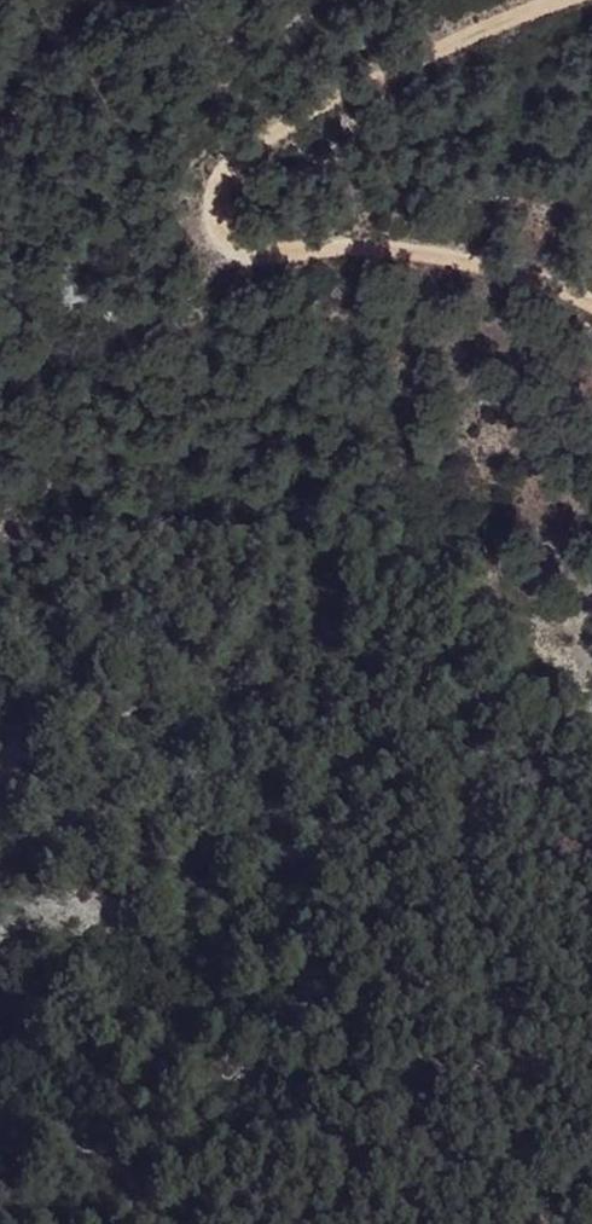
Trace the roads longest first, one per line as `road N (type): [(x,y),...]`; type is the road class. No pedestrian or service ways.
road 1 (track): [(564,0),(408,65),(216,161),(197,219),(266,248),(557,270),(591,296)]

